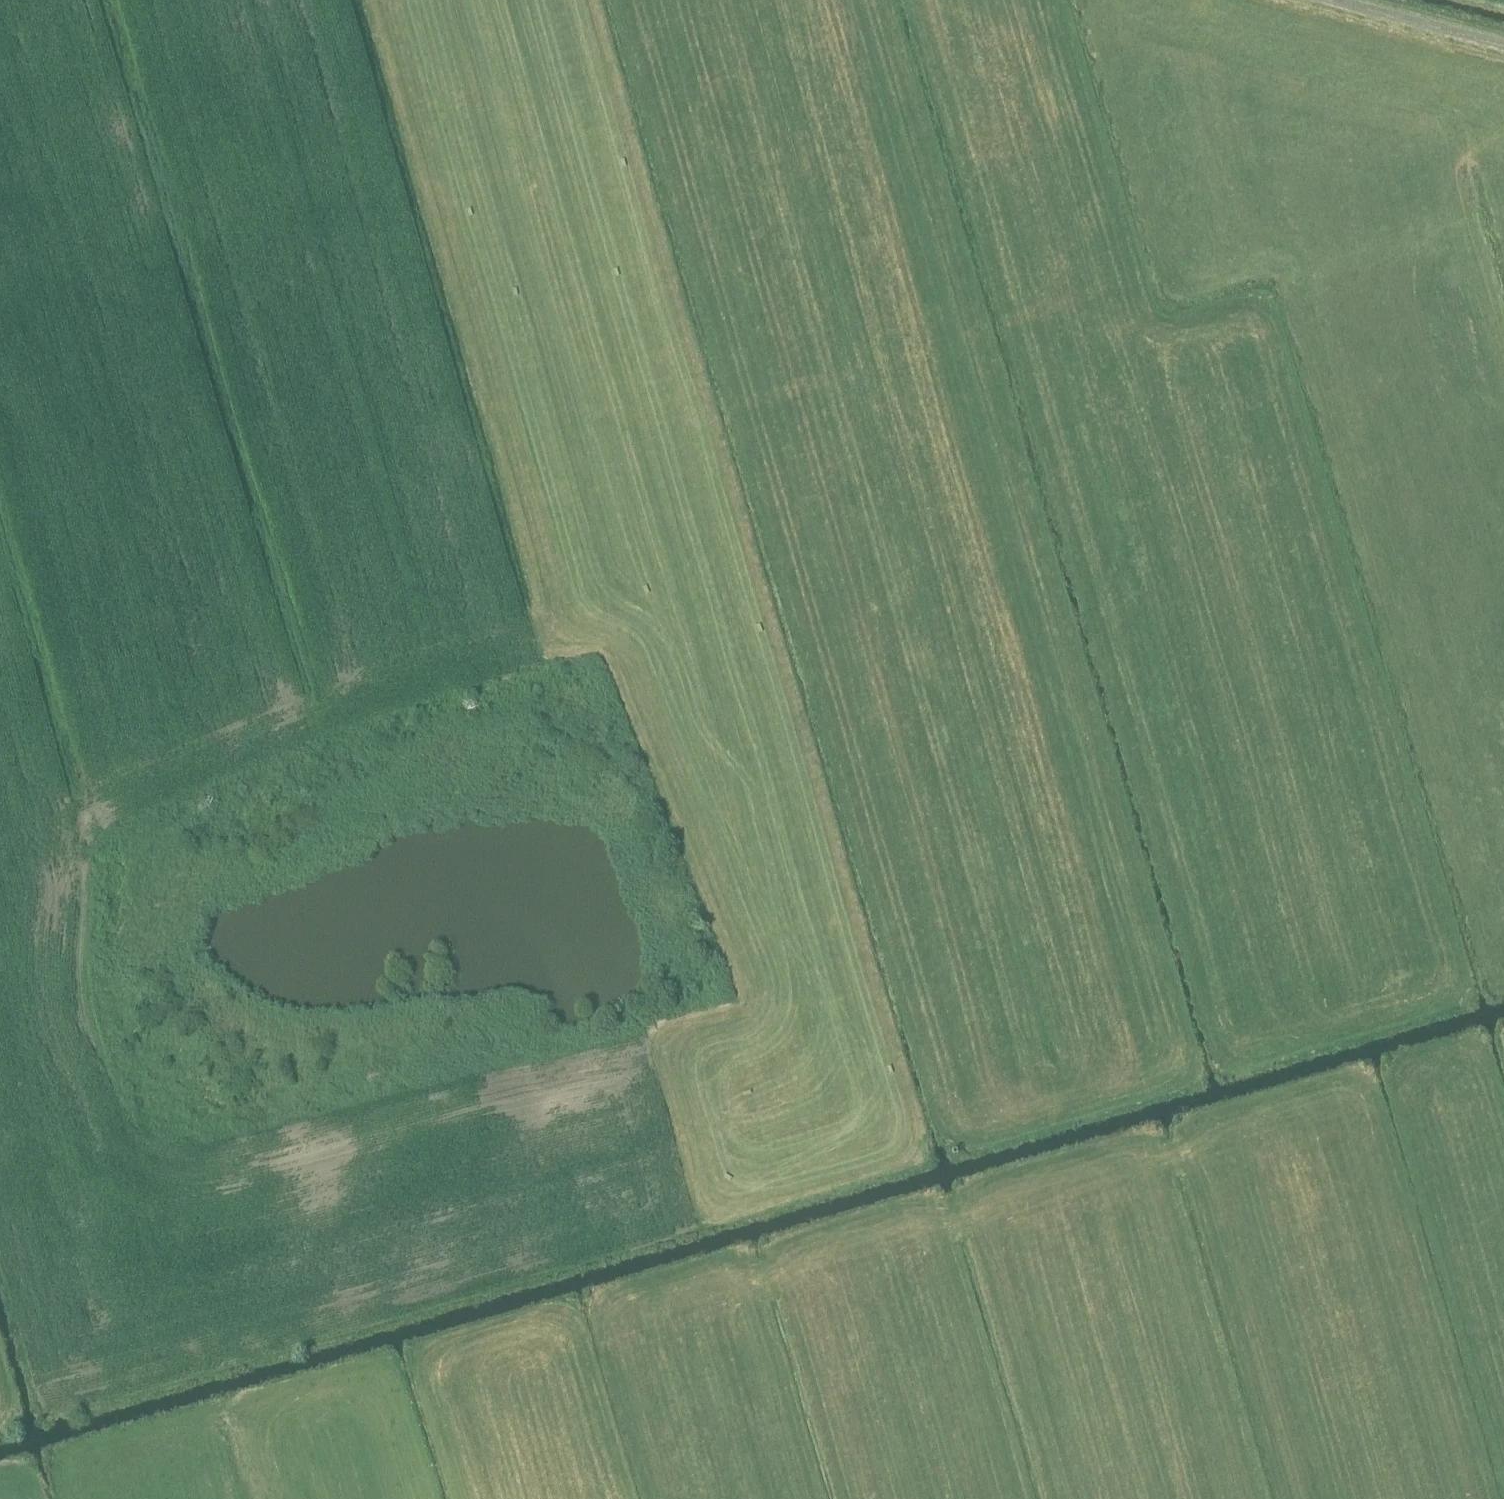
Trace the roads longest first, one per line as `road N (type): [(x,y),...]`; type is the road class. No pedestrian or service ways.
road 1 (unclassified): [(1503,50),(1314,0)]

